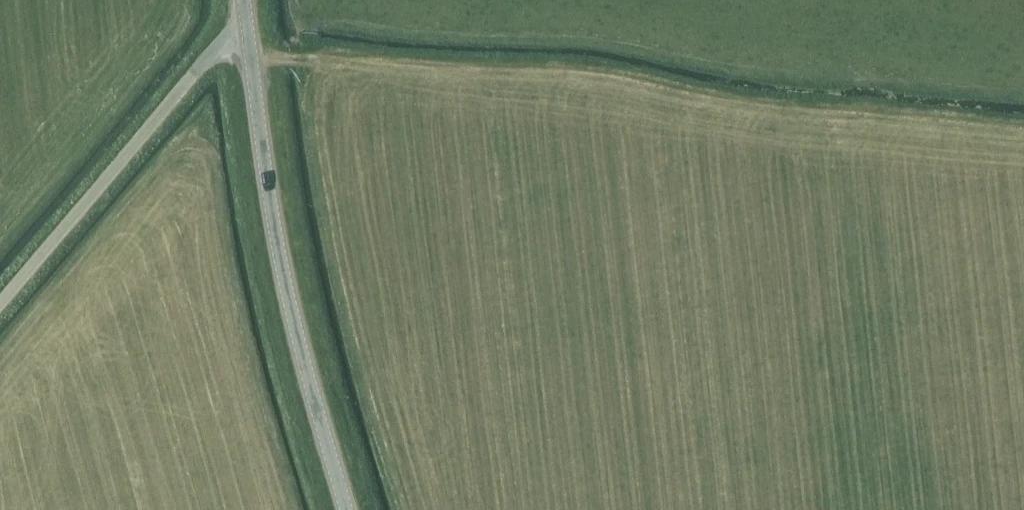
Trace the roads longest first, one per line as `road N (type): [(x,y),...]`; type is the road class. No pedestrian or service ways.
road 1 (tertiary): [(346,509),(292,321),(246,25)]
road 2 (residential): [(0,303),(195,74),(246,25)]

